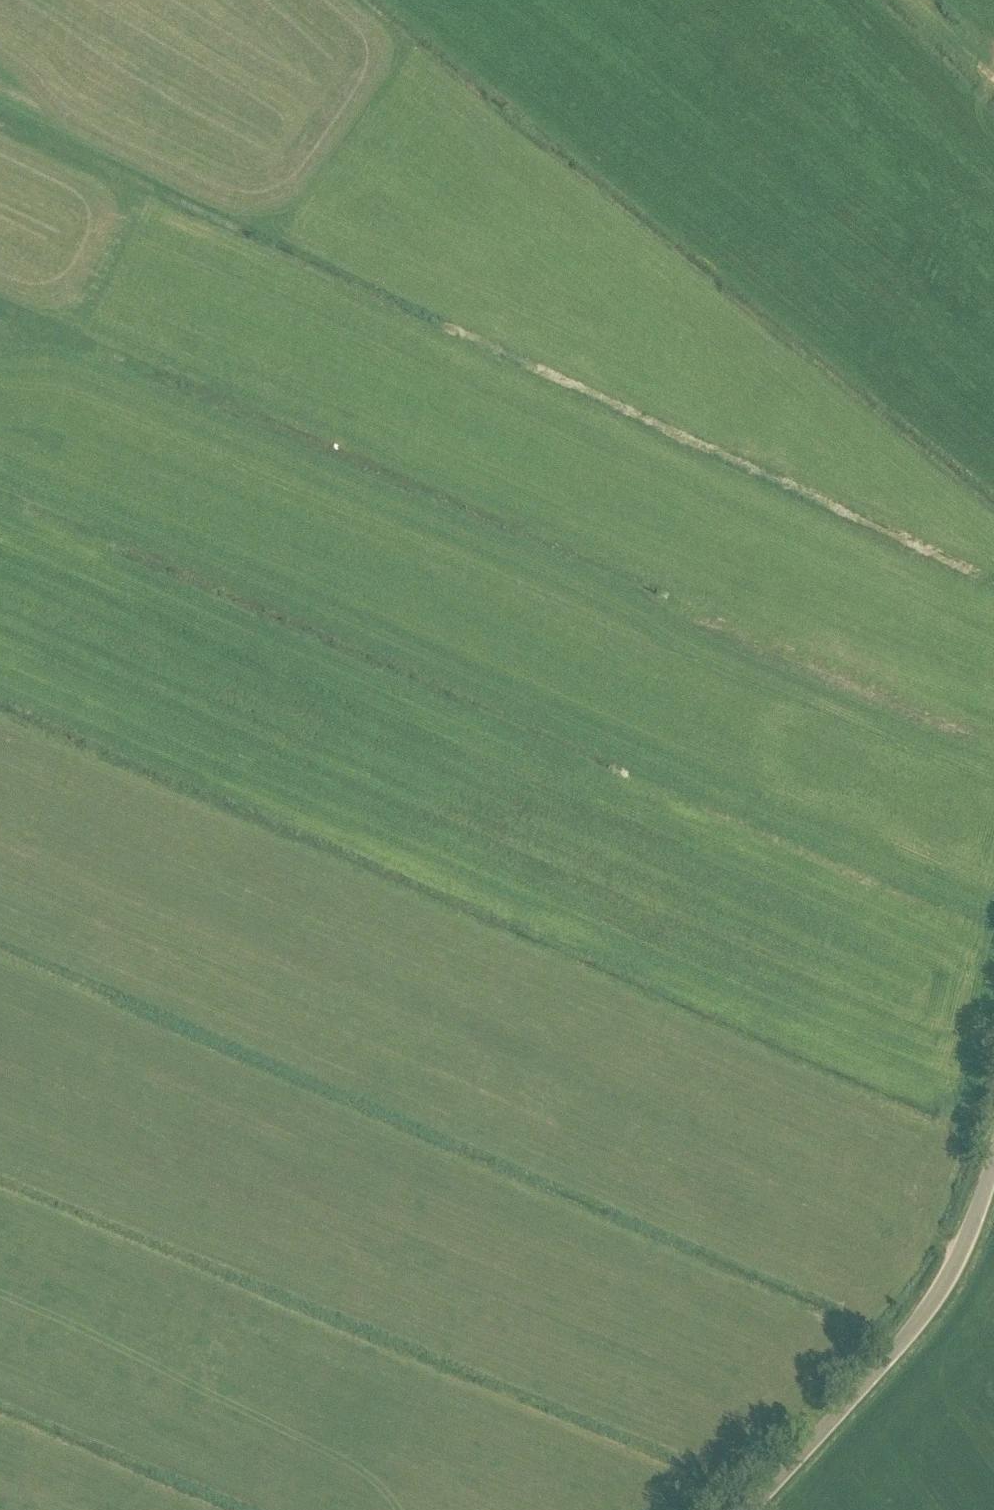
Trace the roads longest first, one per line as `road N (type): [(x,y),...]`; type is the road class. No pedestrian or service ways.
road 1 (unclassified): [(754,1509),(923,1325),(956,1276),(993,1174)]

